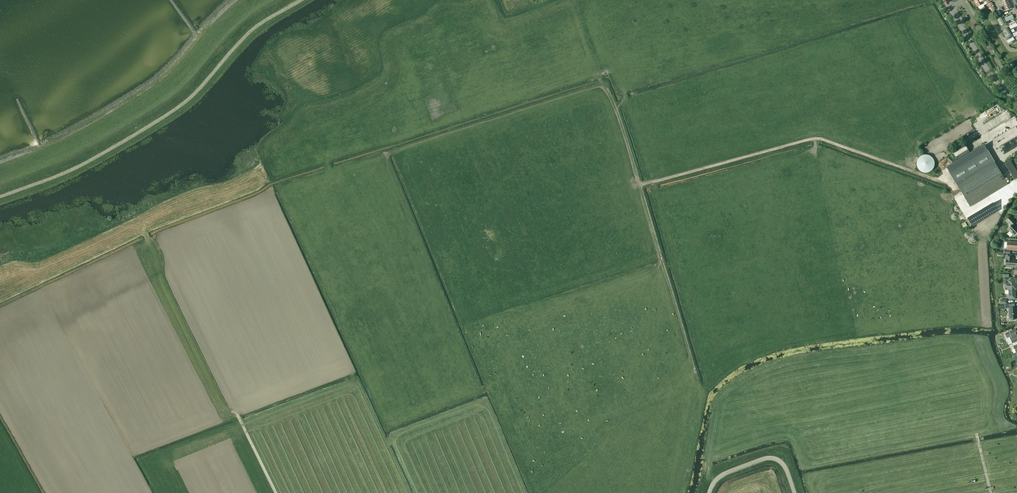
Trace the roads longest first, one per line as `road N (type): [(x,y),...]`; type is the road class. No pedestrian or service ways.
road 1 (tertiary): [(1016,98),(994,79),(945,0)]
road 2 (unclassified): [(795,492),(783,463),(768,457),(720,475),(709,492)]

